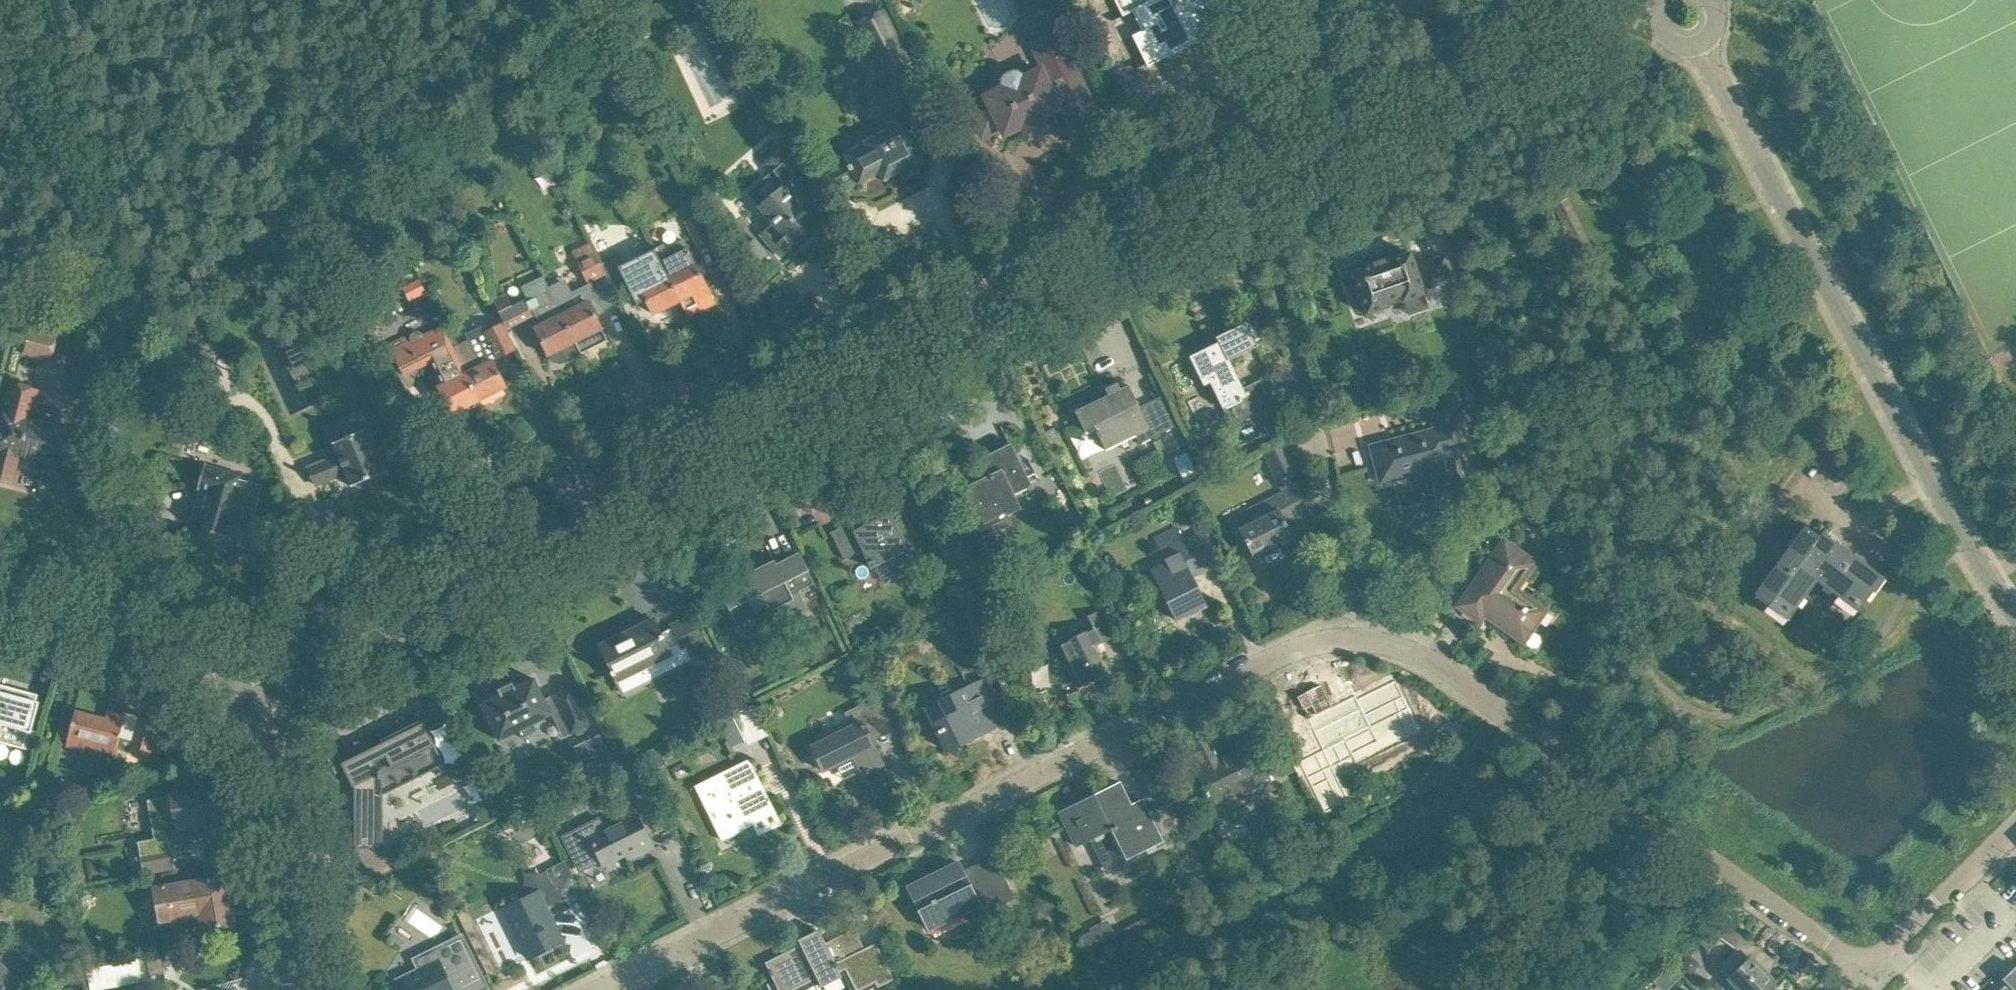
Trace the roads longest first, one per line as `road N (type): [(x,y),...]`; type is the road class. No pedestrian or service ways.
road 1 (tertiary): [(283,663),(1577,20),(1652,19)]
road 2 (residential): [(572,989),(1270,655),(1354,636),(1429,660),(1864,974)]
road 3 (tertiary): [(2015,614),(1932,481),(1705,47)]
road 4 (residential): [(312,989),(285,790),(264,702)]
road 5 (tertiary): [(229,660),(0,599)]
road 6 (residential): [(1864,974),(2015,827)]
road 7 (track): [(1285,170),(1214,0)]

